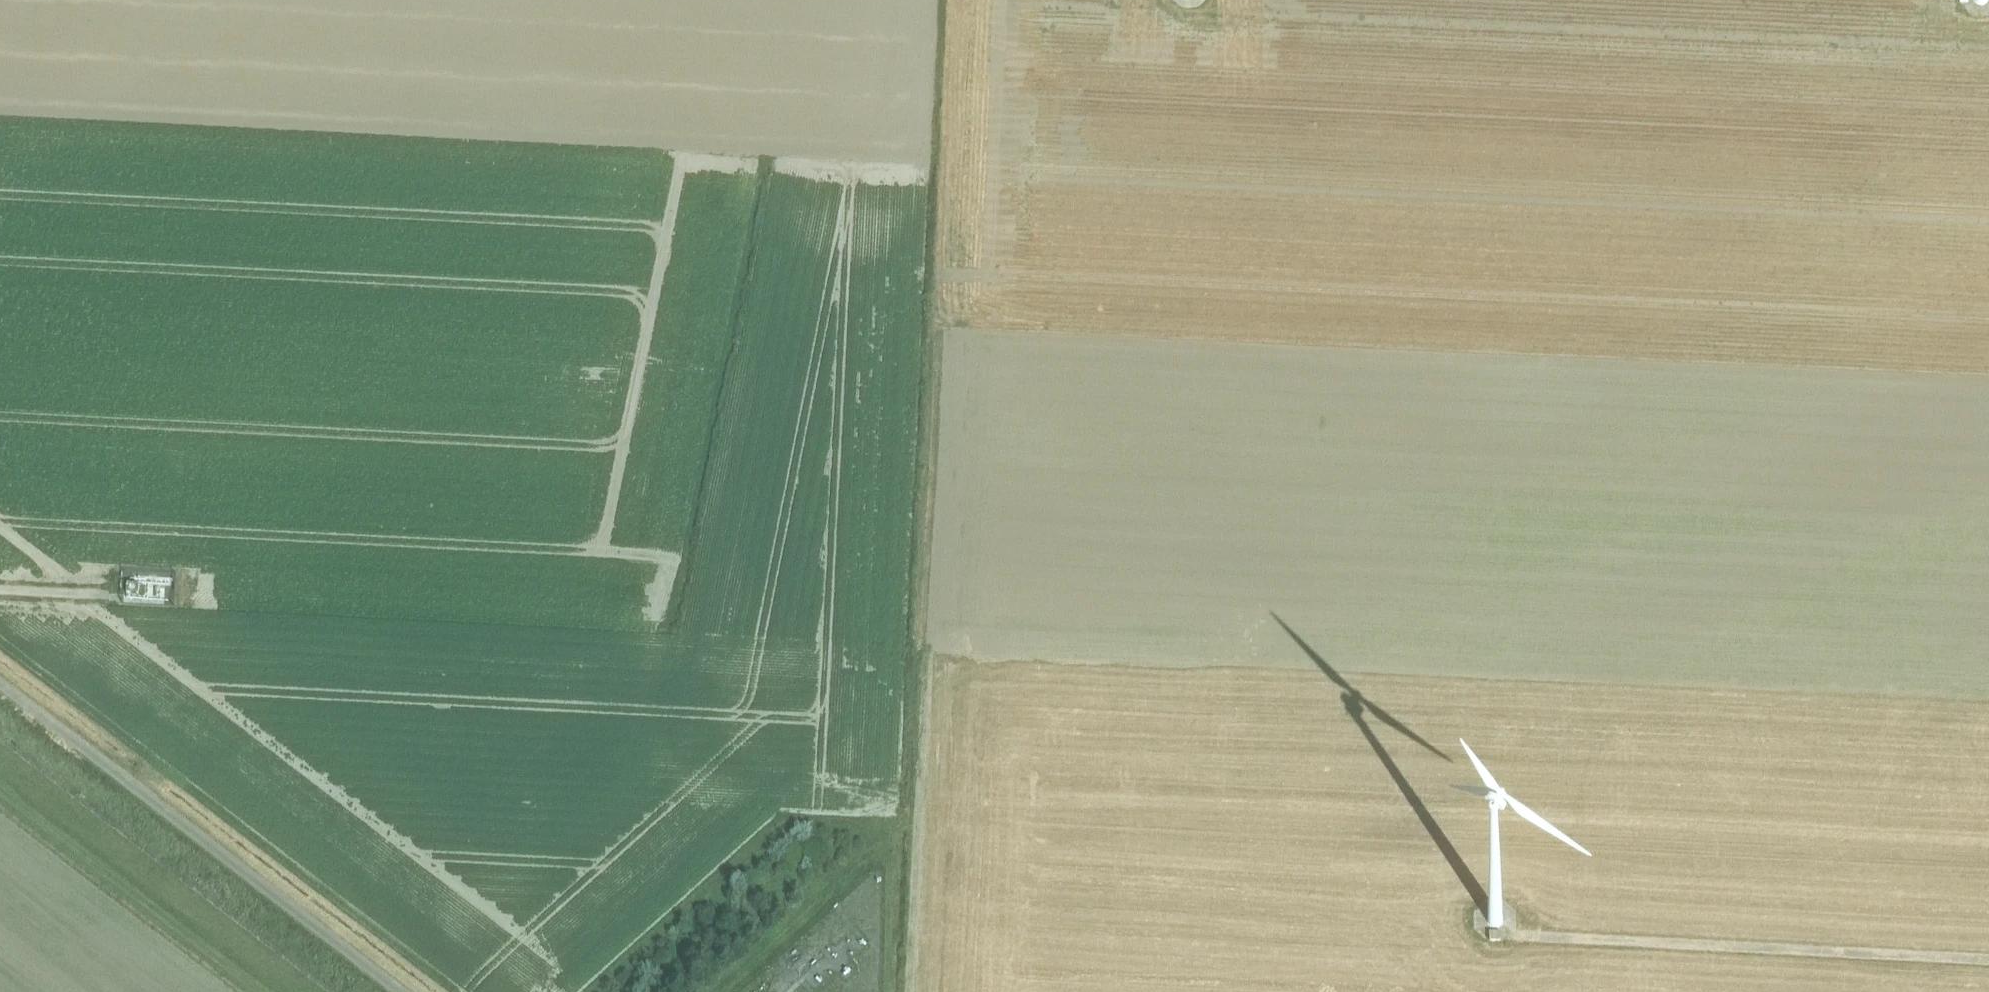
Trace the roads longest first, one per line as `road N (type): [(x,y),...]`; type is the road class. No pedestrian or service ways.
road 1 (unclassified): [(0,683),(398,991)]

